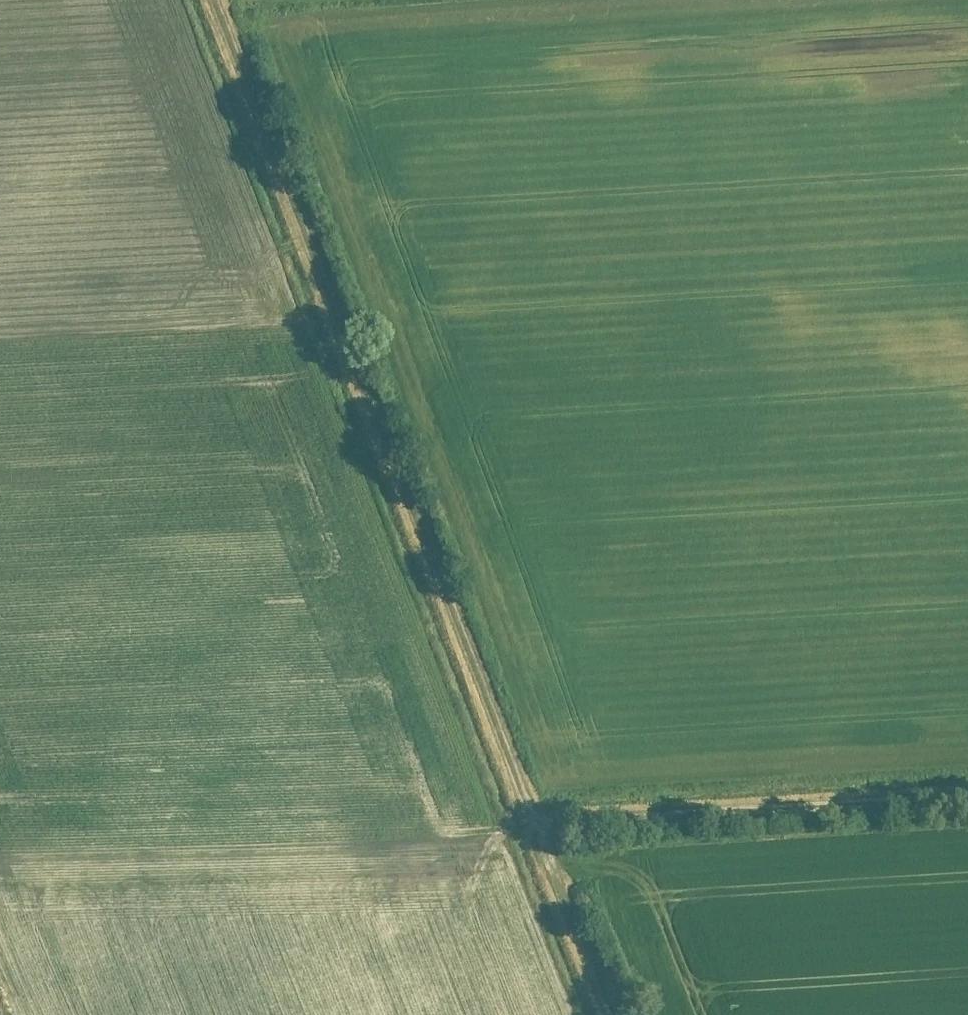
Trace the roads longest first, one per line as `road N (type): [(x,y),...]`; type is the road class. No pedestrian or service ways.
road 1 (track): [(967,796),(536,823),(520,0)]
road 2 (track): [(536,823),(539,1014)]

